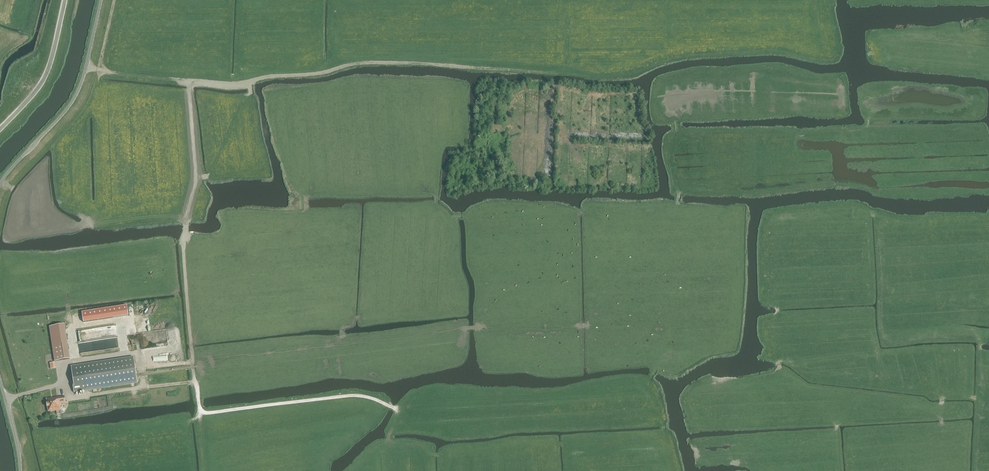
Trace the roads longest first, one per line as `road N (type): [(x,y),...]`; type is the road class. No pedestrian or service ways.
road 1 (track): [(563,71),(373,60),(231,84),(86,68)]
road 2 (track): [(197,180),(184,249),(200,414),(358,394),(400,411)]
road 3 (unclassified): [(0,186),(74,101),(102,0)]
road 4 (tertiary): [(0,129),(45,79),(65,0)]

